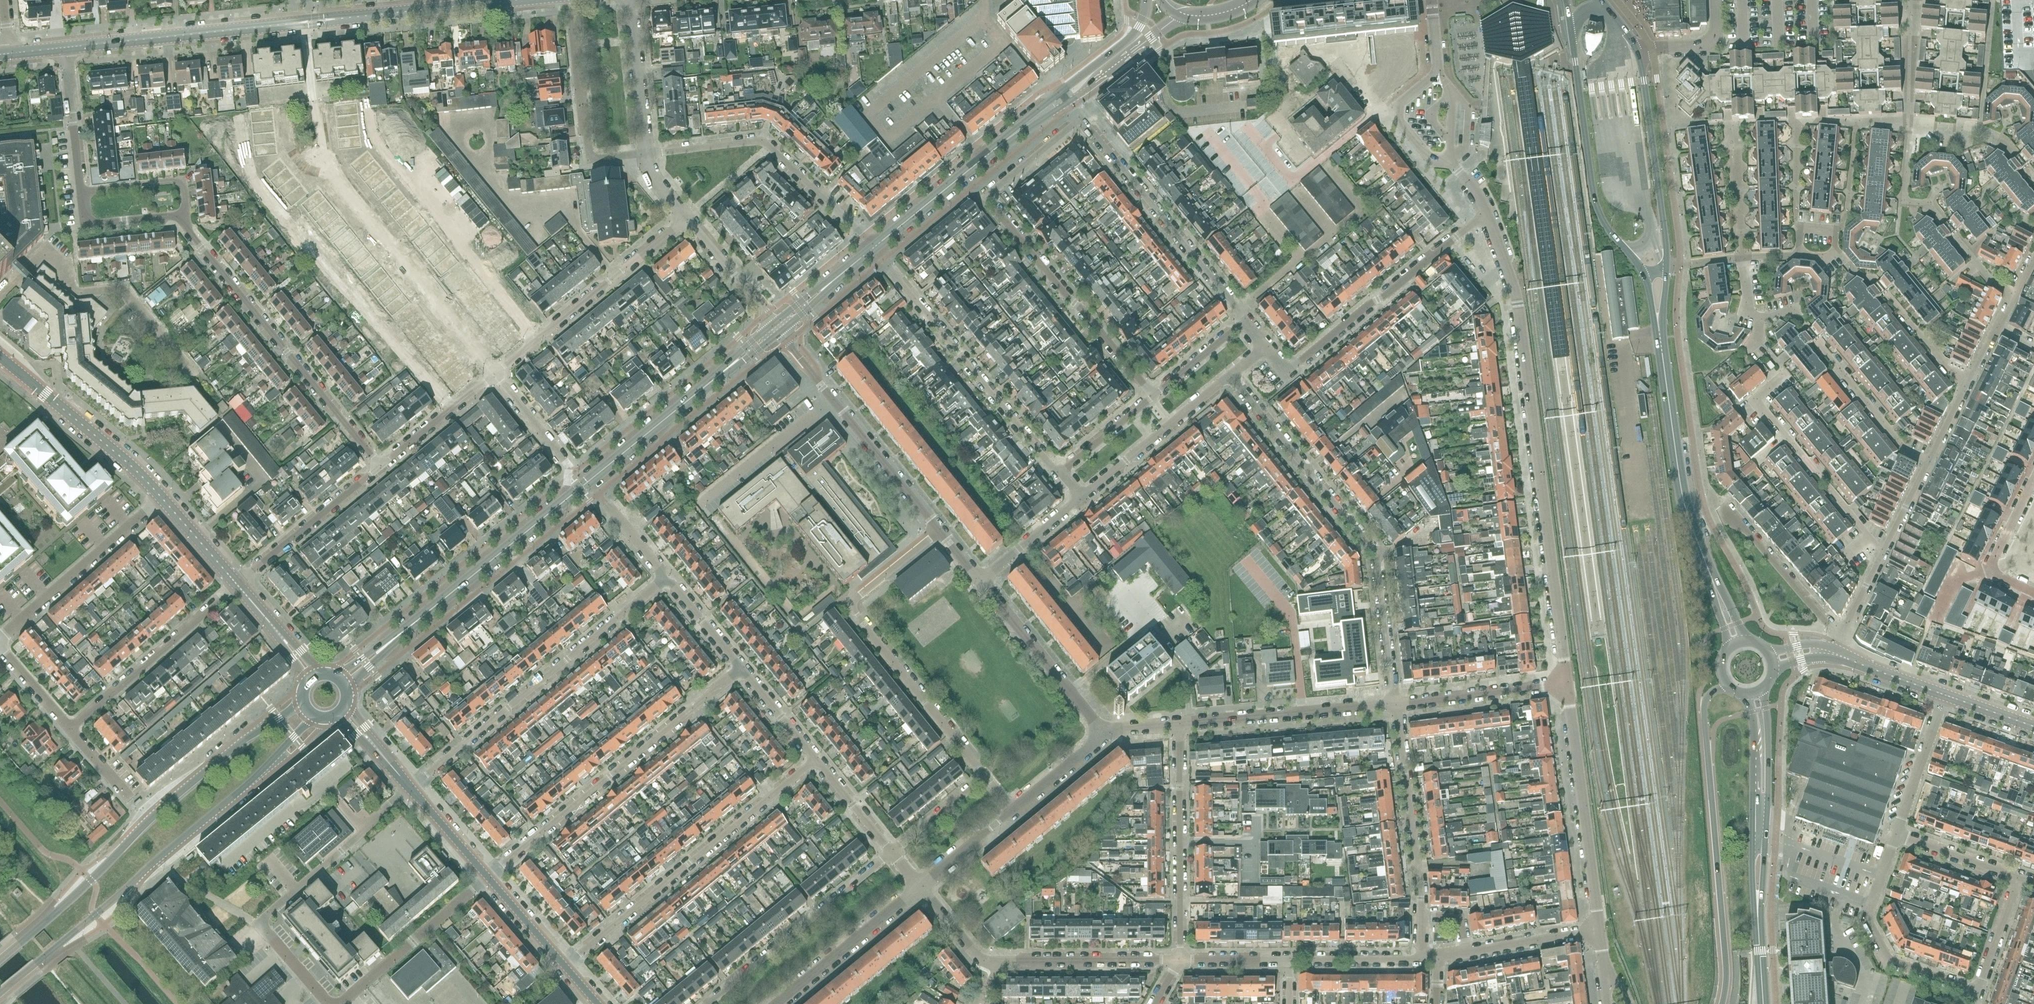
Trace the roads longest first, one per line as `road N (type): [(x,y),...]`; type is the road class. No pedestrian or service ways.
road 1 (residential): [(1563,686),(1519,305),(1487,211)]
road 2 (tertiary): [(64,48),(509,0)]
road 3 (unclassified): [(365,831),(264,923),(333,1003),(489,879)]
road 4 (secondary): [(0,994),(317,716)]
road 5 (secondary): [(304,696),(149,823),(0,962)]
road 6 (secondary): [(418,620),(730,367)]
road 7 (residential): [(1150,395),(986,196),(1081,118)]
road 8 (residential): [(1230,380),(1375,554),(1394,702)]
road 9 (tertiary): [(1722,1003),(1726,968),(1704,710),(1710,694),(1729,687)]
road 10 (residential): [(668,579),(413,790)]
road 11 (residential): [(489,879),(743,671)]
road 12 (residential): [(939,531),(853,607),(984,774)]
road 13 (residential): [(565,967),(819,765)]
road 14 (residential): [(179,219),(381,465)]
road 15 (secondary): [(1565,0),(1597,204),(1645,276)]
road 16 (residential): [(1055,475),(873,250)]
road 17 (residential): [(1265,351),(1294,369),(1487,211)]
road 18 (residential): [(494,372),(319,159)]
road 19 (residential): [(873,250),(763,143),(647,151)]
road 20 (residential): [(1081,118),(1243,317)]
road 21 (residential): [(939,531),(780,332)]
road 22 (residential): [(1598,932),(1563,686)]
road 23 (residential): [(494,372),(686,219)]
road 24 (secondary): [(873,250),(1065,97)]
road 25 (residential): [(1176,719),(1179,961)]
road 26 (residential): [(1886,550),(1756,404),(1790,377)]
road 27 (residential): [(891,852),(706,1003)]
road 28 (residential): [(1934,460),(1903,445),(1795,318),(1761,314)]
road 29 (residential): [(1896,835),(1866,919),(1888,962),(1978,992)]
road 30 (residential): [(68,728),(236,583)]
road 31 (secondary): [(1669,268),(1637,49)]
road 32 (residential): [(1422,920),(1394,702)]
road 33 (residential): [(1176,719),(1394,702)]
road 34 (tertiary): [(163,499),(0,357)]
road 35 (residential): [(163,499),(0,639)]
road 36 (residential): [(647,151),(604,156),(587,149),(570,0)]
road 37 (residential): [(1077,501),(1230,380)]
road 38 (residential): [(1104,735),(982,583)]
road 39 (residential): [(236,583),(381,465)]
road 40 (residential): [(994,961),(1179,961)]
road 41 (residential): [(779,1003),(921,887)]
road 42 (residential): [(1844,639),(1726,502)]
road 43 (residential): [(1394,702),(1563,686)]
road 44 (secondary): [(1685,503),(1662,343)]
road 45 (secondary): [(1685,503),(1729,650)]
road 46 (residential): [(647,151),(630,0)]
road 47 (secondary): [(1745,642),(1685,503)]
road 48 (secondary): [(1766,841),(1763,691)]
road 49 (residential): [(1944,695),(1896,835)]
road 50 (residential): [(381,465),(494,372)]
road 51 (secondary): [(1746,695),(1754,723),(1752,840)]
road 52 (secondary): [(1065,97),(1185,16)]
road 53 (residential): [(2033,480),(1992,568),(2033,592)]
road 54 (residential): [(64,48),(81,191)]
road 55 (residential): [(1289,961),(1427,960)]
road 56 (residential): [(686,219),(775,324)]
road 57 (residential): [(1438,70),(1396,115),(1430,159),(1450,160)]
road 58 (residential): [(1467,949),(1598,932)]
road 59 (secondary): [(1147,0),(1139,30),(1065,97)]
road 60 (residential): [(81,191),(175,183),(179,219)]
road 61 (residential): [(2018,877),(1896,835)]
road 62 (residential): [(982,583),(1077,501)]
road 63 (residential): [(1718,0),(1717,45),(1637,49)]
road 64 (residential): [(1150,395),(1055,475)]
road 65 (residential): [(1970,383),(1951,373),(1886,296)]
road 66 (residential): [(1978,992),(2018,877)]
road 67 (residential): [(1243,317),(1150,395)]
road 68 (residential): [(984,774),(891,852)]
road 69 (residential): [(921,887),(1015,811)]
road 70 (residential): [(819,765),(743,671)]

